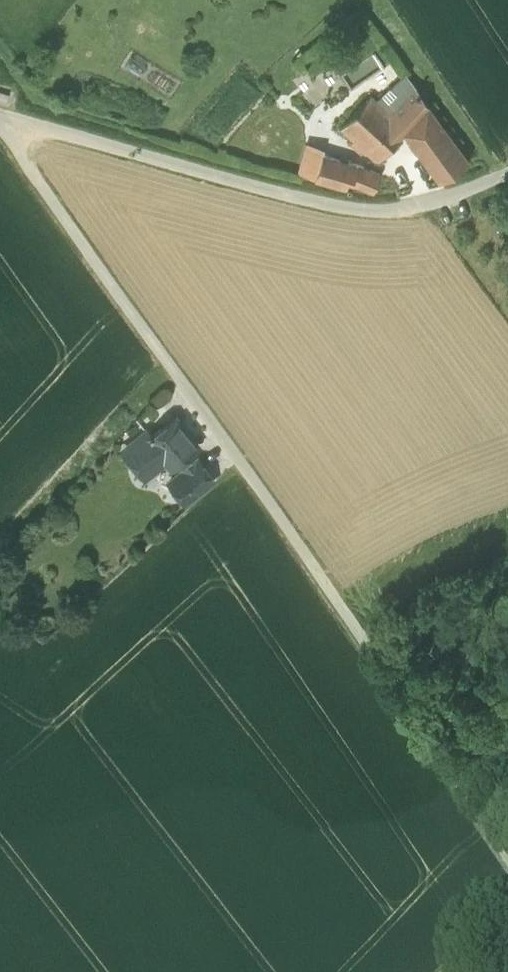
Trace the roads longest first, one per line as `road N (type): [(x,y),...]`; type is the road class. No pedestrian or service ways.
road 1 (unclassified): [(0,132),(241,463),(507,855)]
road 2 (unclassified): [(507,173),(421,205),(338,207),(0,115)]

